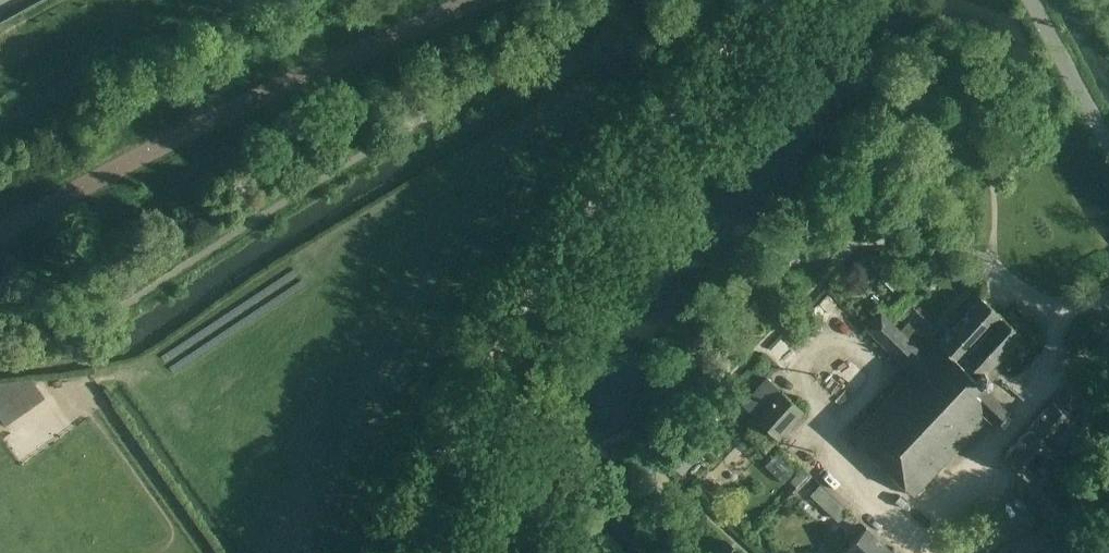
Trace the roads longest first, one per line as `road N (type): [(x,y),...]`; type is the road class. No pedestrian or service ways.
road 1 (track): [(829,441),(878,390),(876,363),(839,328),(798,370)]

